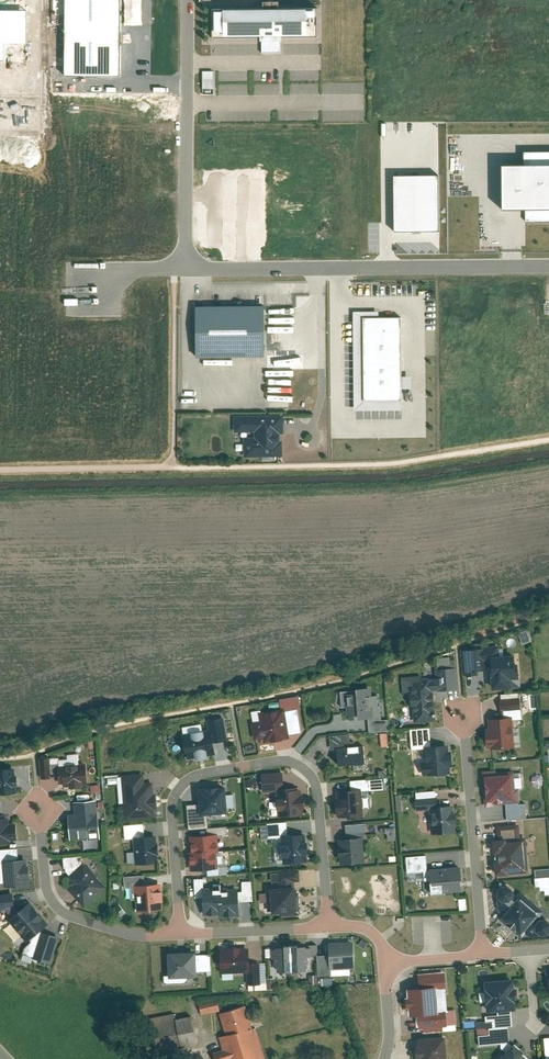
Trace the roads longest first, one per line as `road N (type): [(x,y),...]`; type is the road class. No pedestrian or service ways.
road 1 (residential): [(182,933),(173,805),(179,789),(194,775),(287,760),(317,785),(330,925)]
road 2 (unclassified): [(188,259),(207,269),(548,266)]
road 3 (residential): [(458,643),(484,956)]
road 4 (residential): [(182,933),(130,932),(63,910),(47,888),(35,753)]
road 5 (unclassified): [(188,0),(188,259)]
road 6 (residential): [(330,925),(182,933)]

